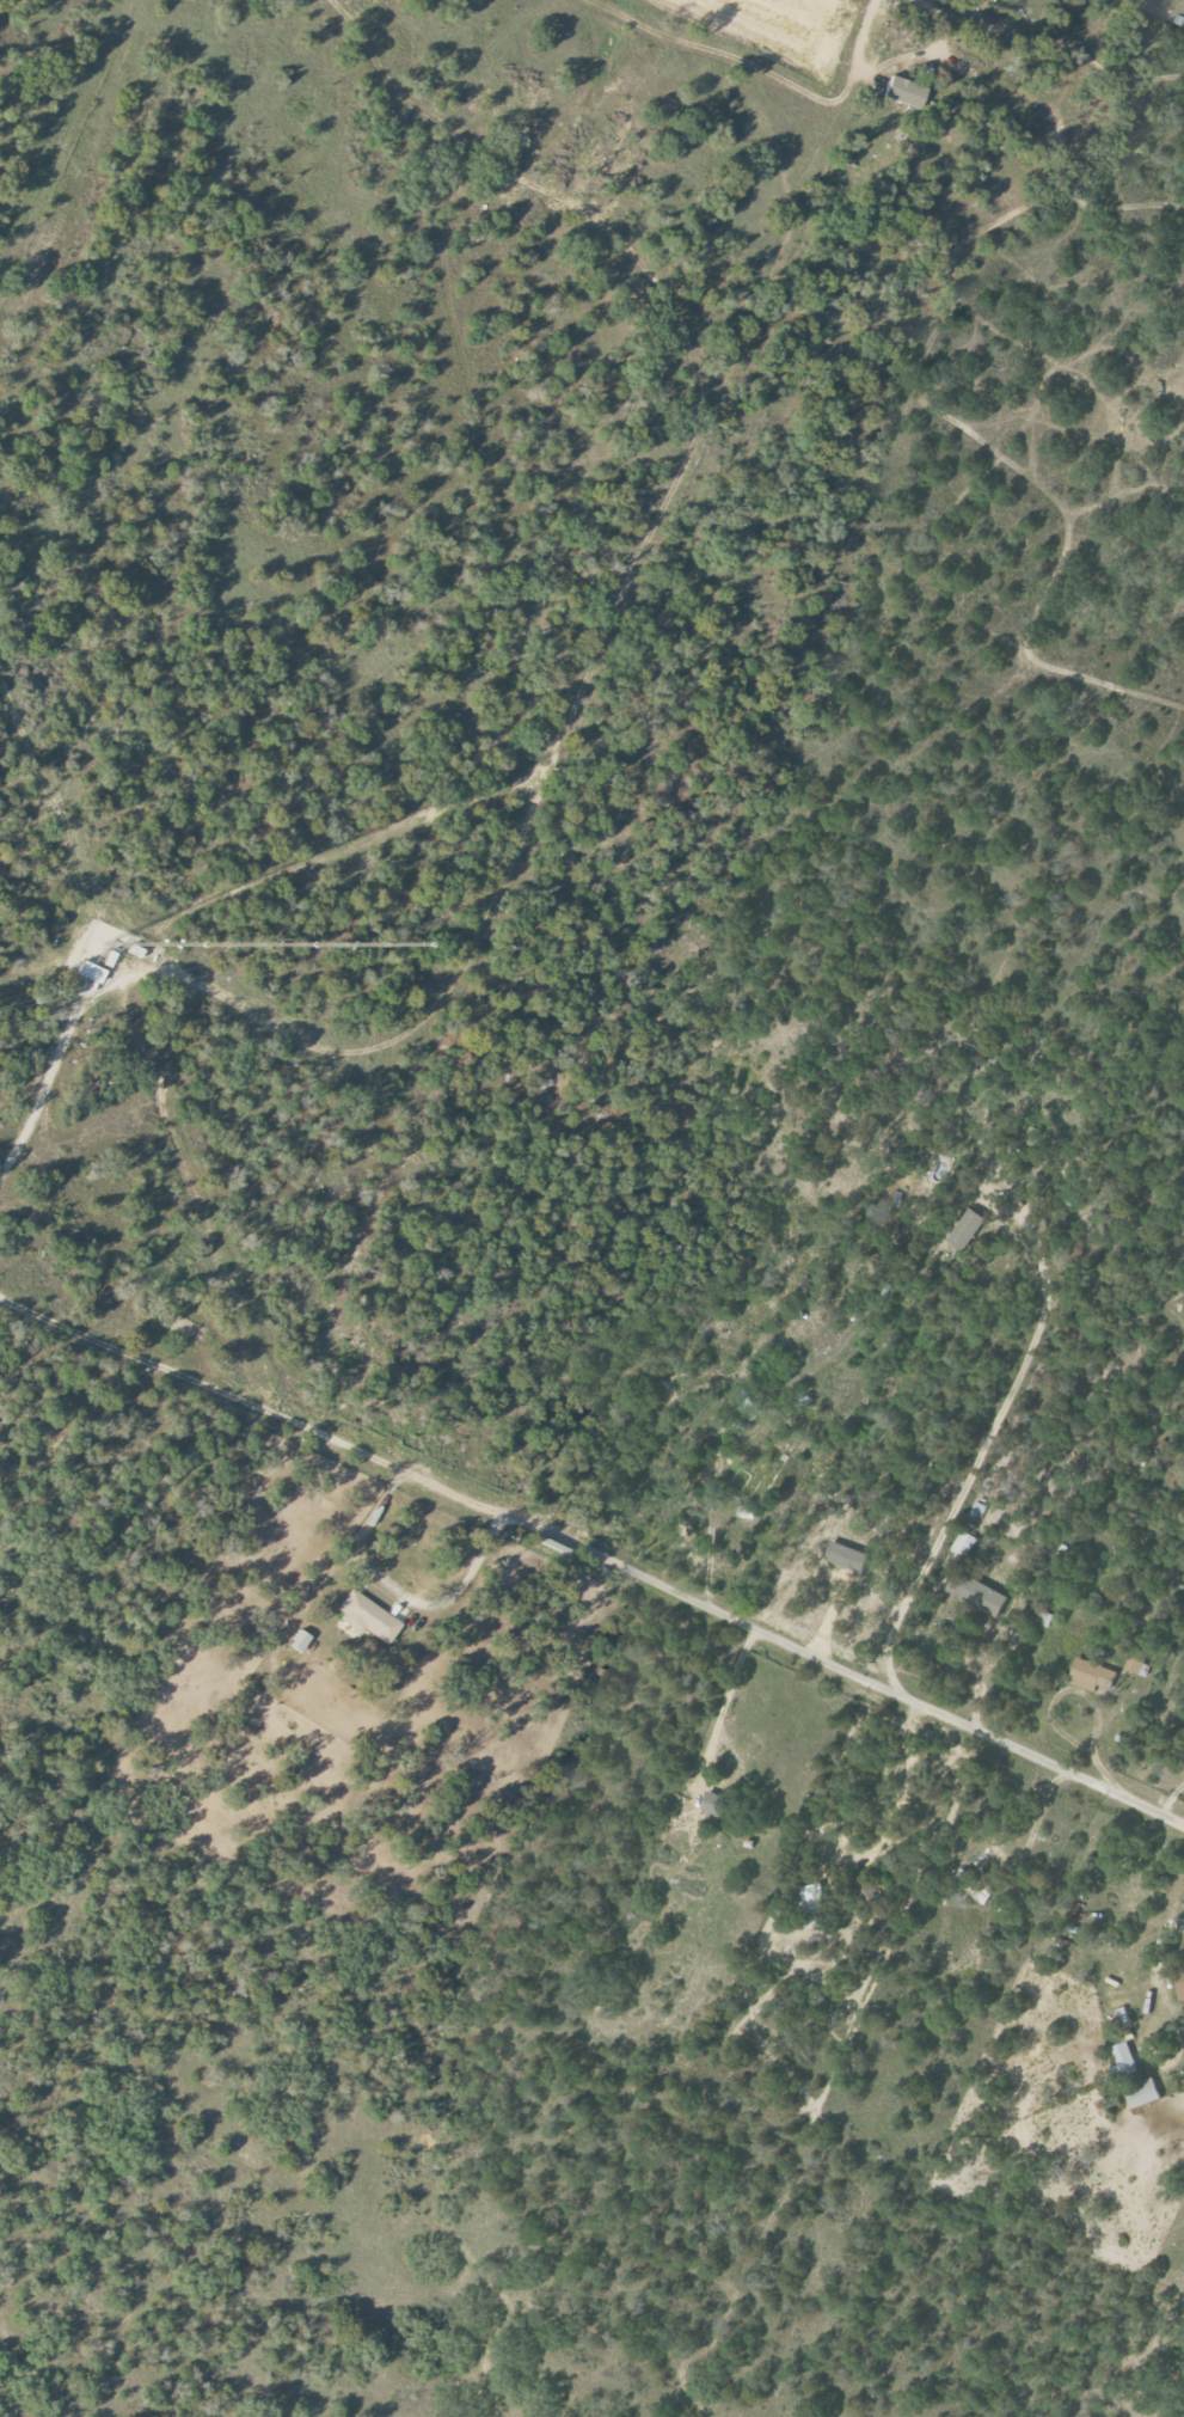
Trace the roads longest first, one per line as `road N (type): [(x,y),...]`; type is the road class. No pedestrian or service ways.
road 1 (residential): [(1183,1824),(0,1299)]

